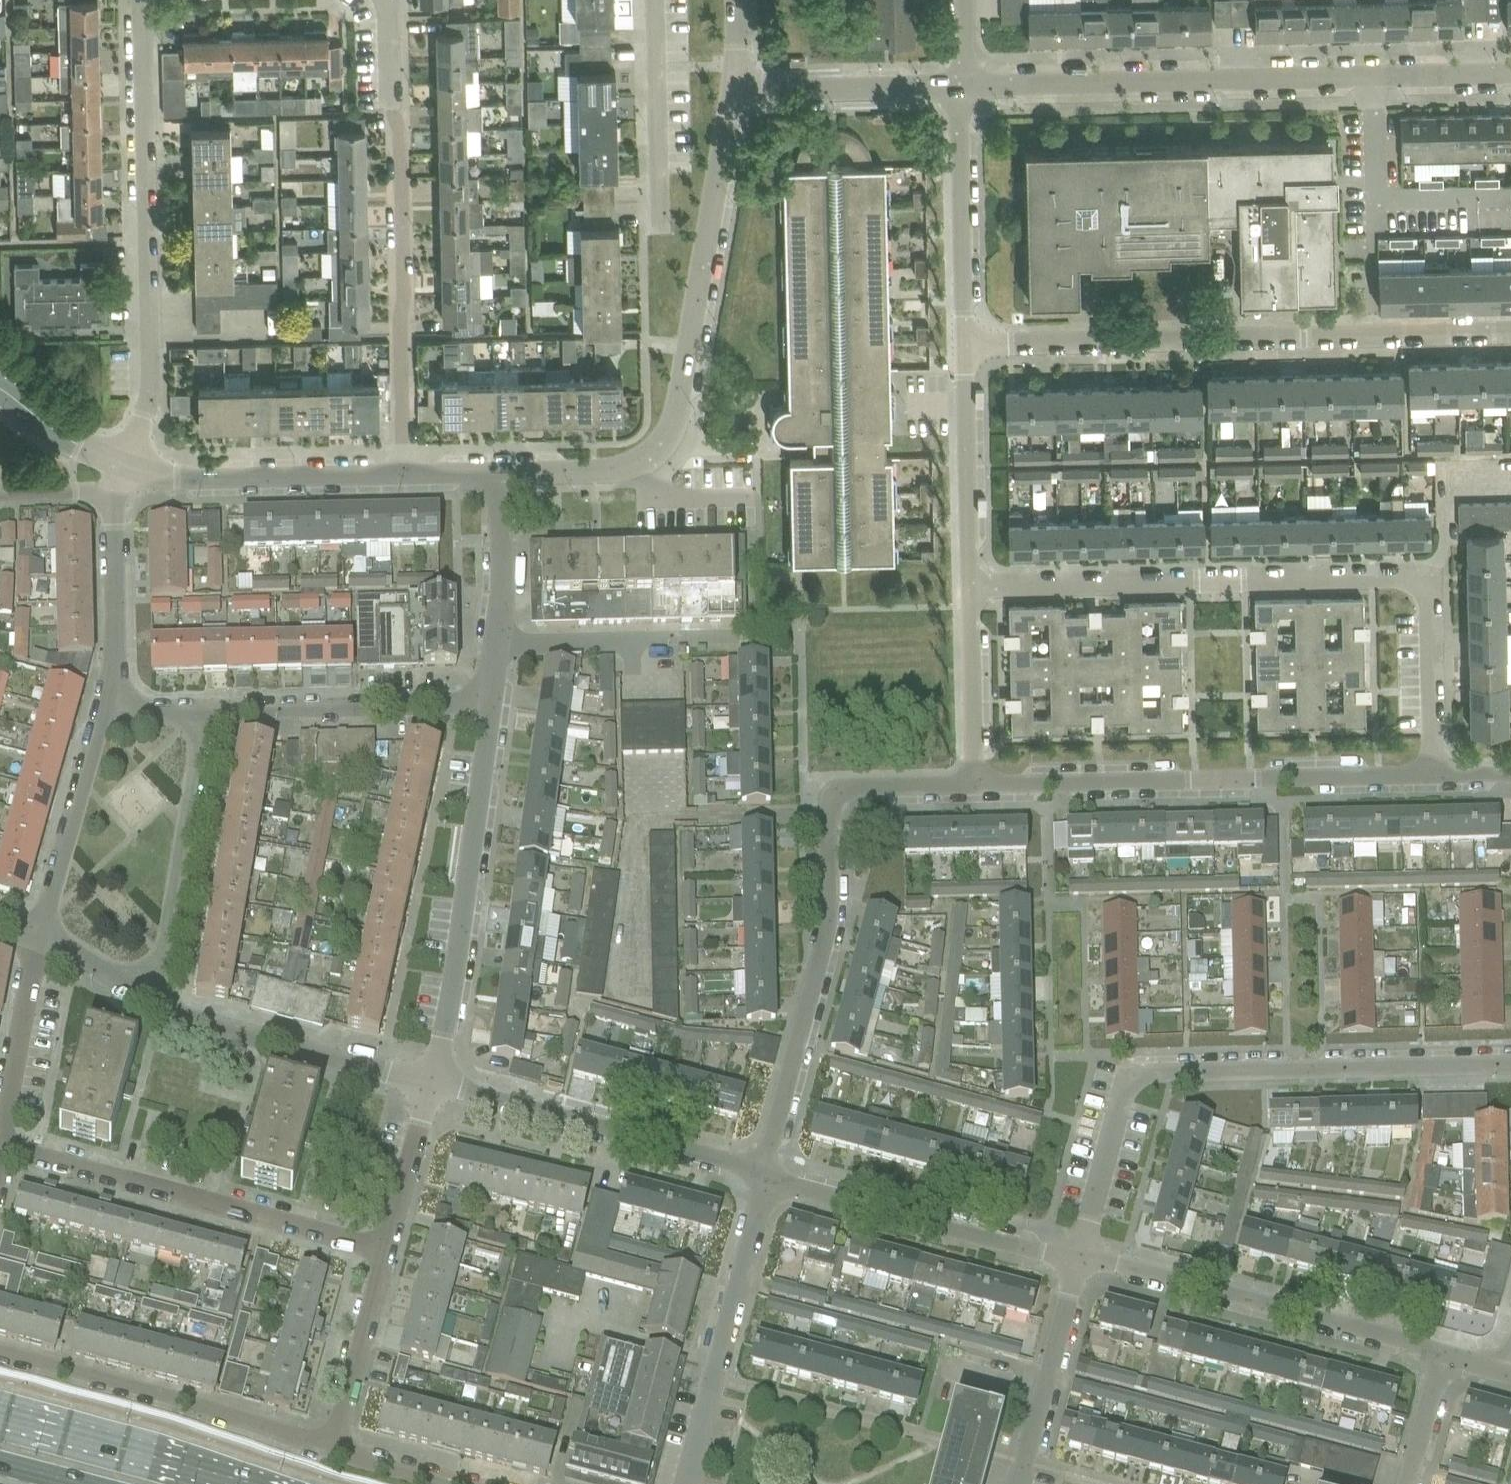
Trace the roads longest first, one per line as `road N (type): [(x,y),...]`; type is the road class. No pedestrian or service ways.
road 1 (residential): [(1437,774),(1433,609),(1418,581),(969,586)]
road 2 (residential): [(1510,1066),(1170,1072),(1128,1080),(1076,1260)]
road 3 (residential): [(962,85),(1510,71)]
road 4 (residential): [(966,343),(1510,331)]
road 5 (residential): [(764,1177),(826,930),(831,796),(853,787),(975,785)]
road 6 (residential): [(502,472),(623,467),(656,445),(682,400),(735,86)]
road 7 (residential): [(404,475),(388,0)]
road 8 (residential): [(123,464),(152,392),(143,0)]
road 9 (residential): [(975,785),(1437,774)]
road 10 (residential): [(384,1250),(0,1149)]
road 11 (residential): [(429,1084),(489,705)]
road 12 (residential): [(1442,1354),(1076,1260)]
road 13 (residential): [(764,1177),(429,1084)]
road 14 (residential): [(333,1448),(0,1352)]
road 15 (residential): [(1076,1260),(764,1177)]
road 16 (residential): [(679,1483),(764,1177)]
road 17 (residential): [(155,1003),(203,709)]
road 18 (residential): [(429,1084),(289,1051),(155,1003)]
road 19 (residential): [(203,709),(489,705)]
road 20 (residential): [(404,475),(181,479),(123,464)]
road 21 (primary): [(253,1483),(0,1416)]
road 22 (residential): [(966,343),(962,85)]
road 23 (residential): [(969,586),(966,343)]
road 24 (residential): [(37,939),(102,709)]
road 25 (residential): [(489,705),(501,602),(502,472)]
road 26 (residential): [(1015,1483),(1076,1260)]
road 27 (residential): [(735,86),(962,85)]
road 28 (residential): [(665,225),(657,0)]
road 29 (residential): [(102,709),(114,663),(110,494)]
road 30 (residential): [(333,1448),(384,1250)]
road 31 (residential): [(975,785),(969,586)]
road 32 (residential): [(0,1129),(37,939)]
road 33 (residential): [(384,1250),(429,1084)]
road 34 (residential): [(123,464),(0,389)]
road 35 (residential): [(468,1483),(333,1448)]
road 36 (residential): [(155,1003),(37,939)]
road 37 (residential): [(1408,1483),(1442,1354)]

